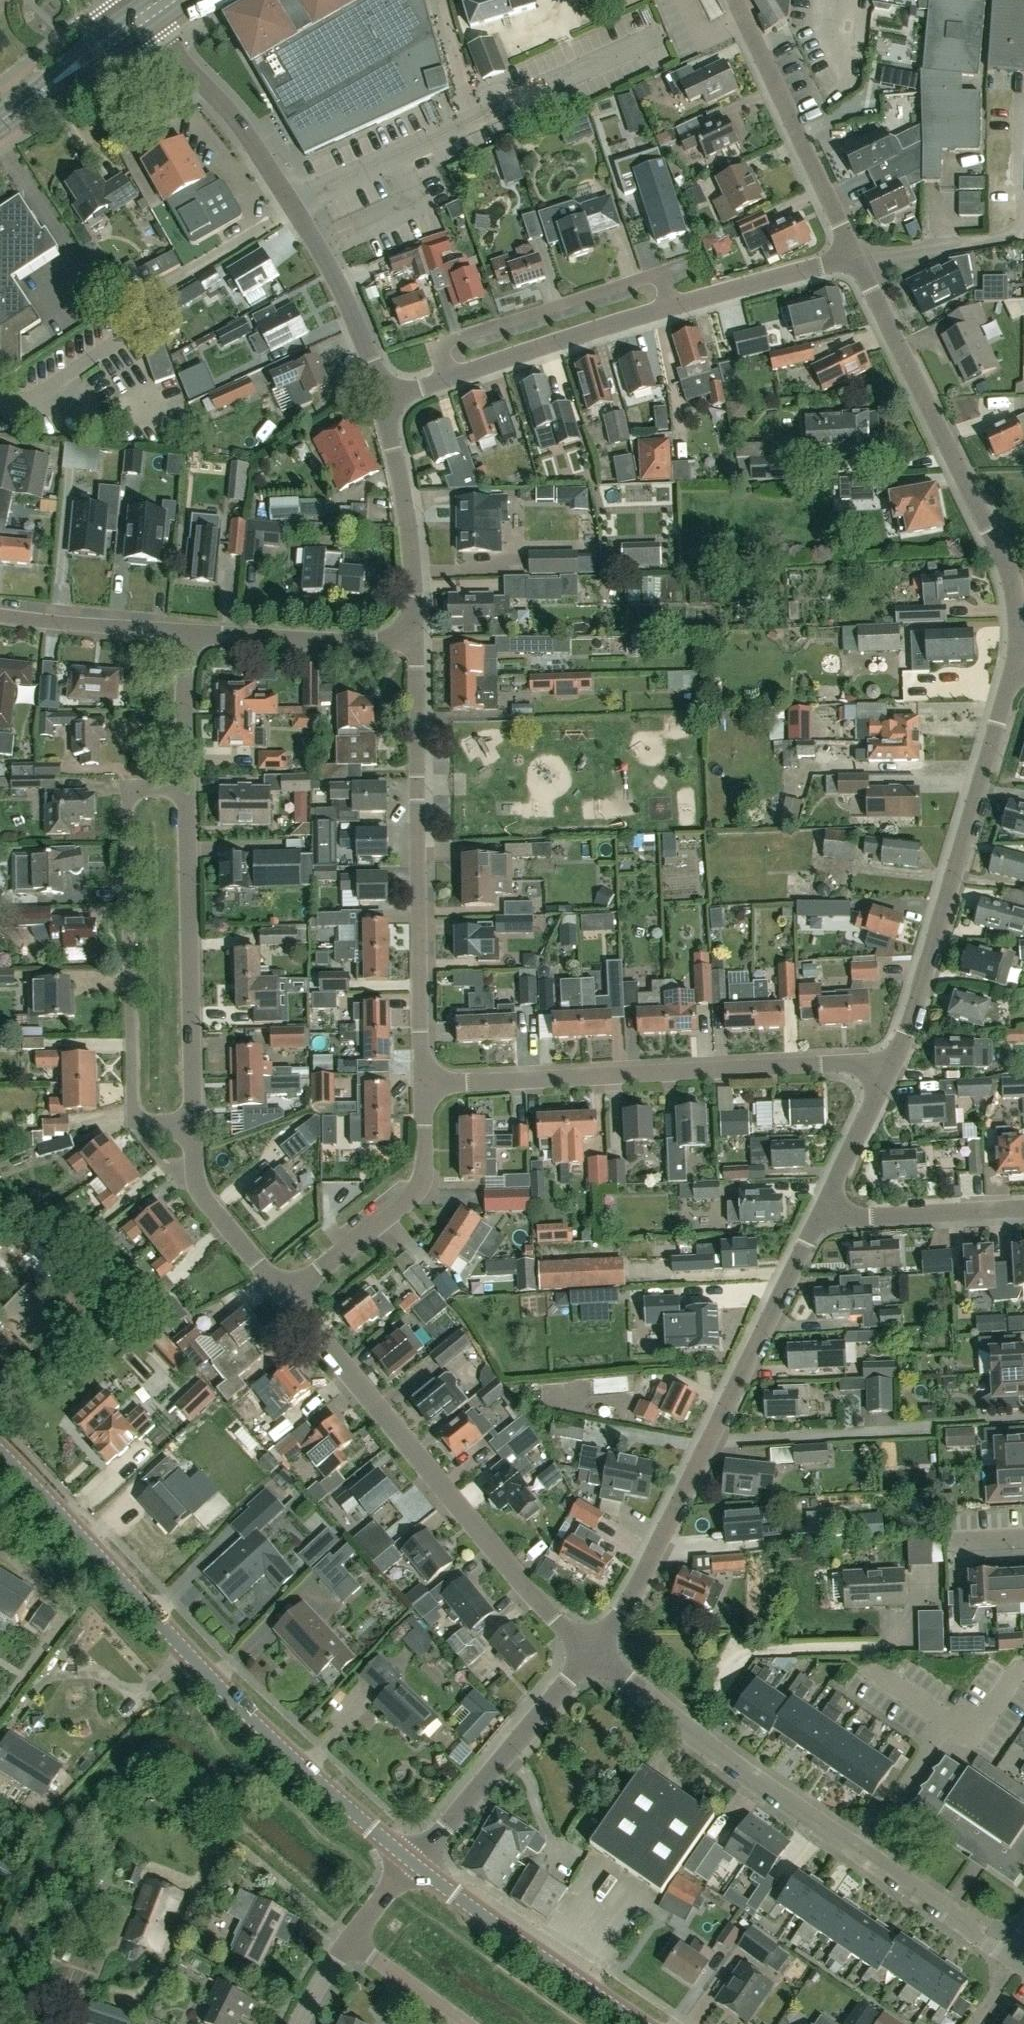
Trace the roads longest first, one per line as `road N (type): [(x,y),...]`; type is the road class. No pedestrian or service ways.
road 1 (tertiary): [(412,1862),(244,1711),(0,1453)]
road 2 (residential): [(1016,1956),(591,1653)]
road 3 (residential): [(382,402),(594,330),(855,258)]
road 4 (residential): [(423,1081),(893,1062)]
road 5 (residential): [(591,1653),(519,1580),(286,1299)]
road 6 (residential): [(382,402),(347,301),(292,204),(236,119),(141,19)]
road 7 (residential): [(194,1130),(133,1121),(126,788),(187,788)]
road 8 (residential): [(415,640),(423,1081)]
road 9 (residential): [(893,1062),(1016,658)]
road 10 (residential): [(194,1130),(187,788)]
road 11 (residential): [(1002,557),(855,258)]
road 12 (residential): [(855,258),(736,0)]
road 13 (residential): [(286,1299),(418,1187),(423,1081)]
road 14 (tertiary): [(638,2023),(412,1862)]
road 15 (residential): [(412,1862),(591,1653)]
road 16 (residential): [(709,1441),(818,1220)]
road 17 (residential): [(591,1653),(641,1579),(709,1441)]
road 18 (residential): [(415,640),(409,536),(382,402)]
road 19 (residential): [(415,640),(183,632)]
road 20 (residential): [(932,1430),(709,1441)]
road 21 (residential): [(1023,1208),(818,1220)]
road 22 (residential): [(286,1299),(201,1193),(194,1130)]
road 23 (residential): [(183,632),(0,616)]
road 24 (residential): [(818,1220),(893,1062)]
road 25 (secondary): [(0,121),(141,19)]
road 26 (residential): [(187,788),(183,632)]
road 27 (residential): [(467,2023),(349,1941)]

